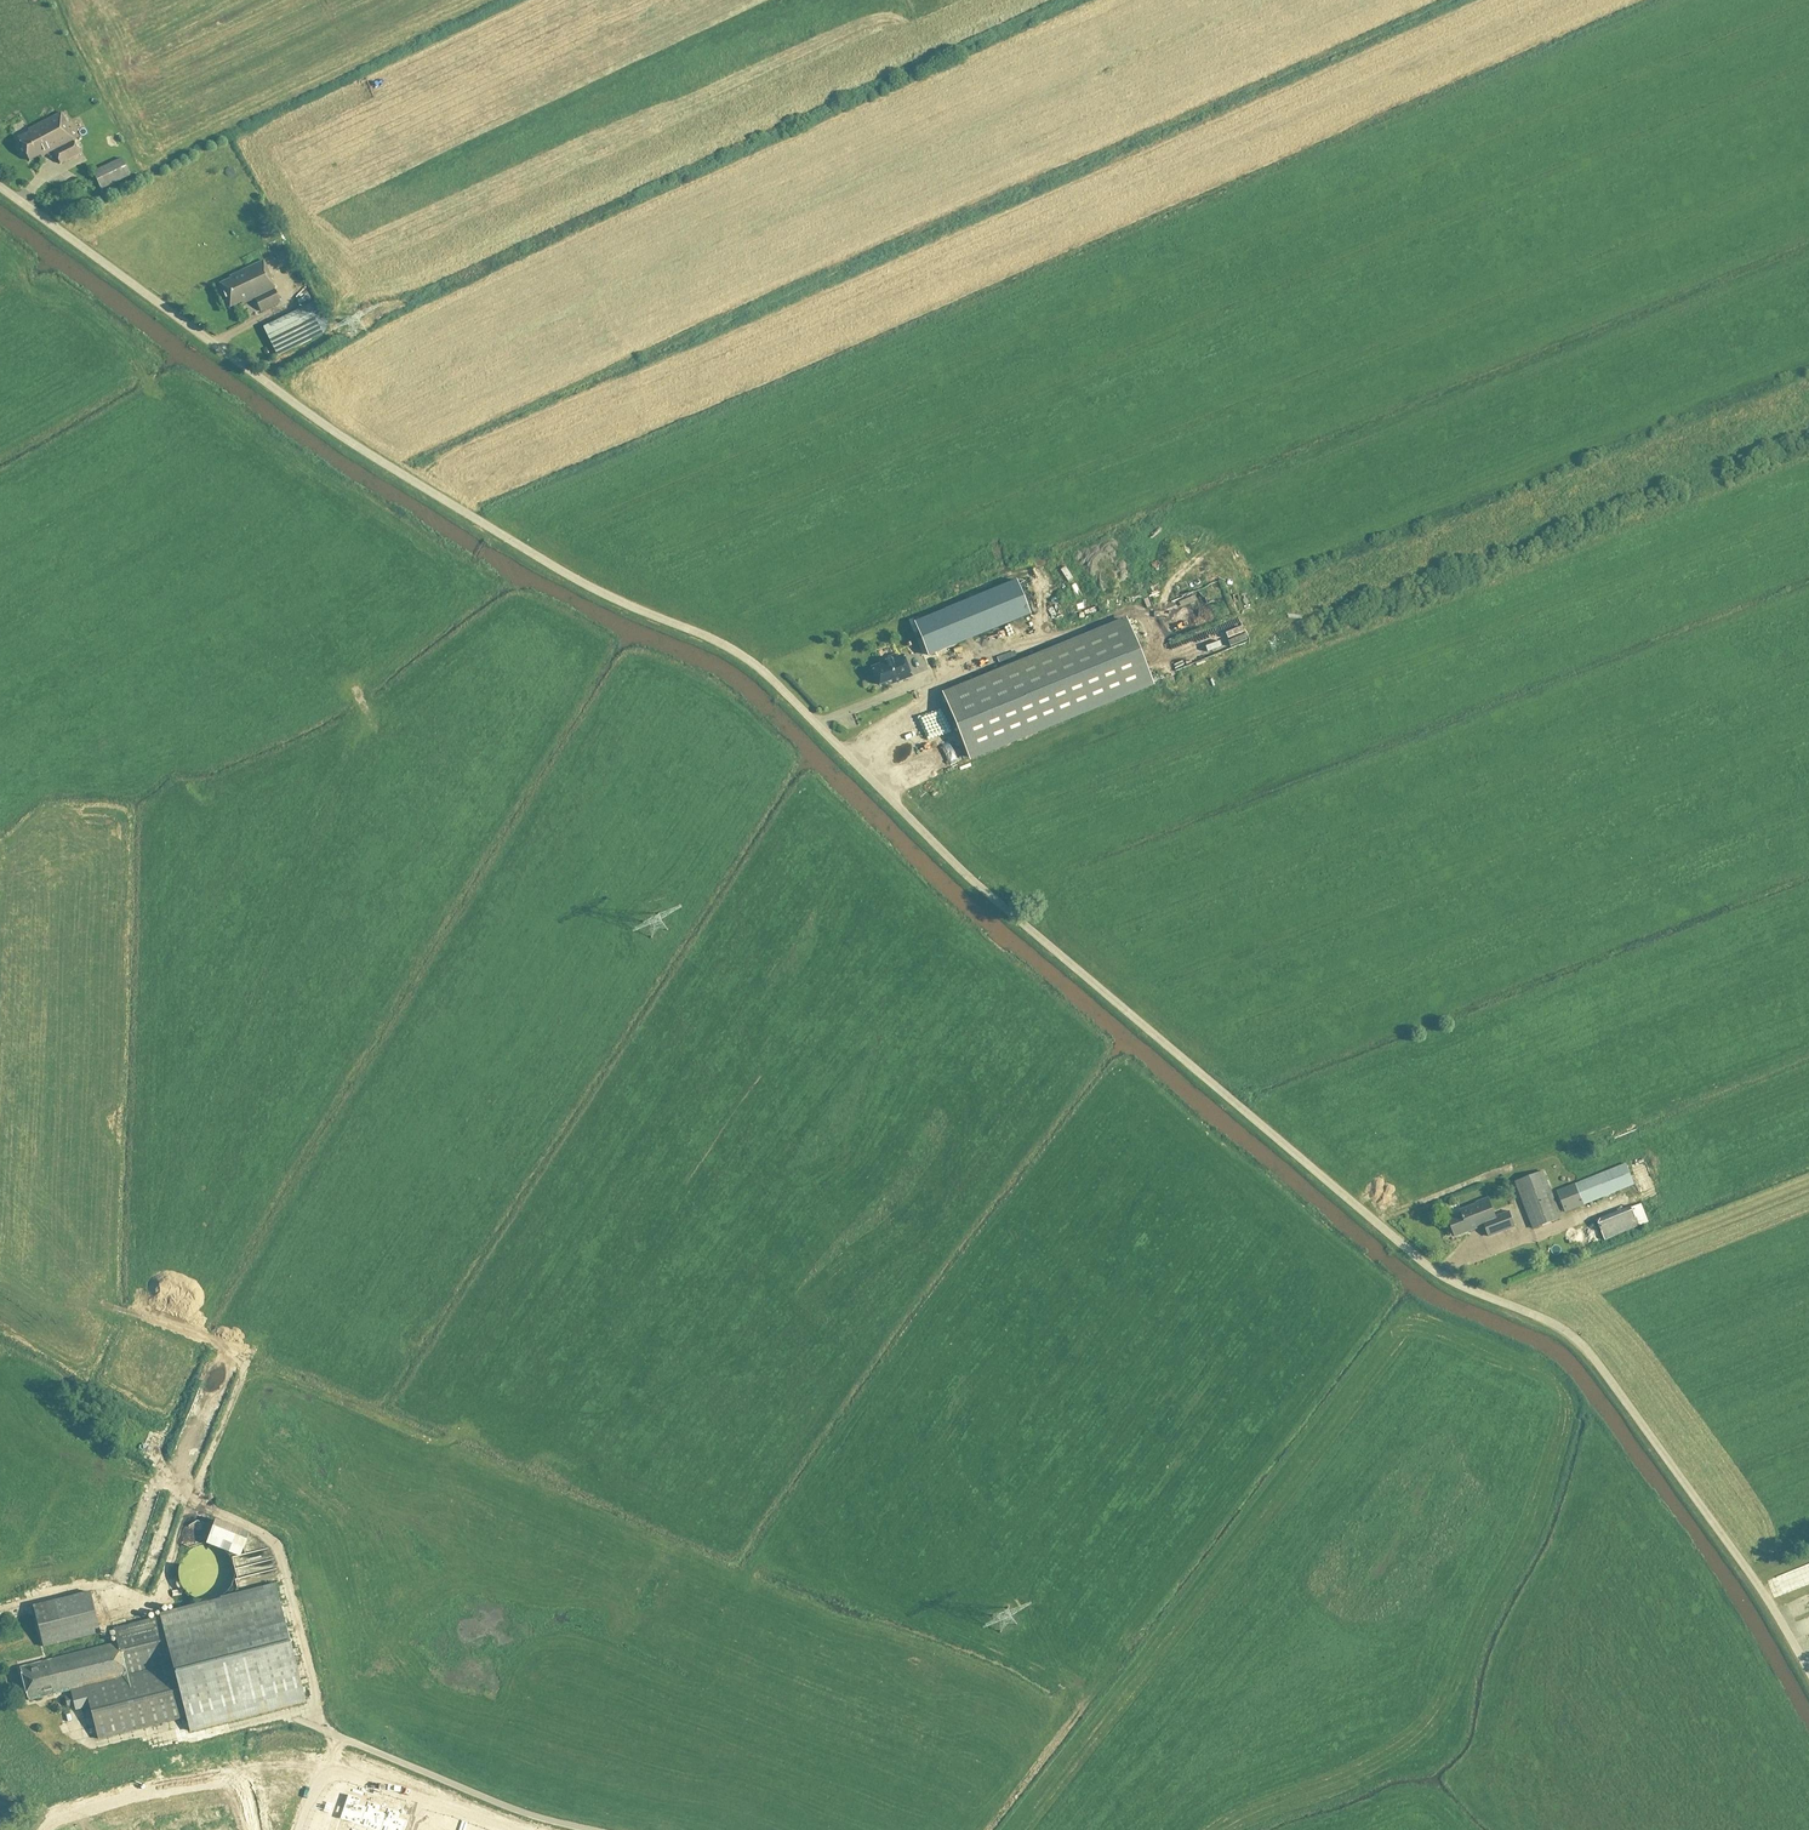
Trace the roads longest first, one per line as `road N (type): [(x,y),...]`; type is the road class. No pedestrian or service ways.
road 1 (unclassified): [(1808,1669),(1581,1351),(1553,1327),(1468,1298),(1098,991),(750,660),(585,586),(386,467),(0,187)]
road 2 (unclassified): [(594,1829),(504,1807),(313,1726)]
road 3 (residential): [(300,1829),(324,1770),(514,1829)]
road 4 (residential): [(45,1829),(135,1795),(224,1778),(243,1788),(251,1829)]

